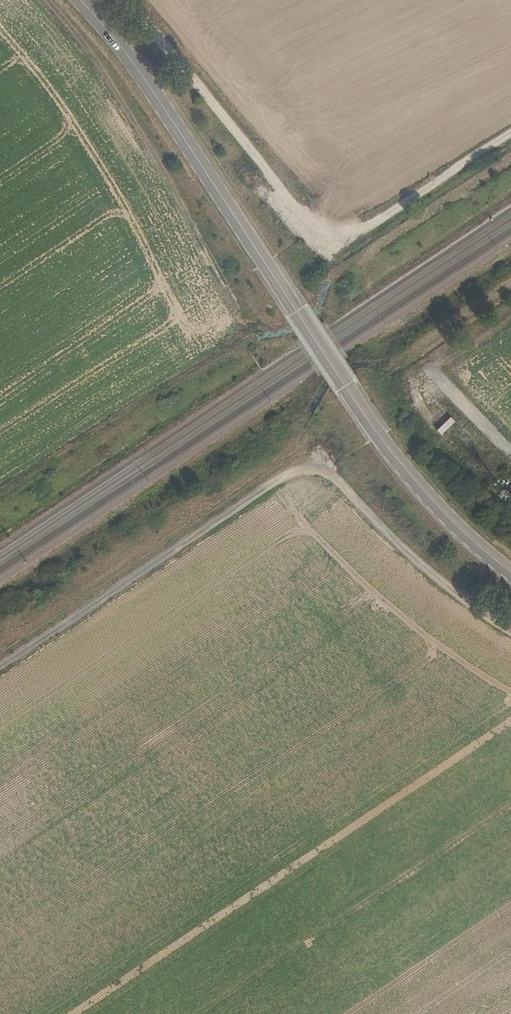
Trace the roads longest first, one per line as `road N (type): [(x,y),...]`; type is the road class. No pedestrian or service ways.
road 1 (tertiary): [(81,0),(133,63),(379,437),(456,526),(510,572)]
road 2 (track): [(0,667),(308,469),(330,475),(410,556),(510,631)]
road 3 (track): [(126,0),(297,210),(330,229),(379,220),(510,134)]

